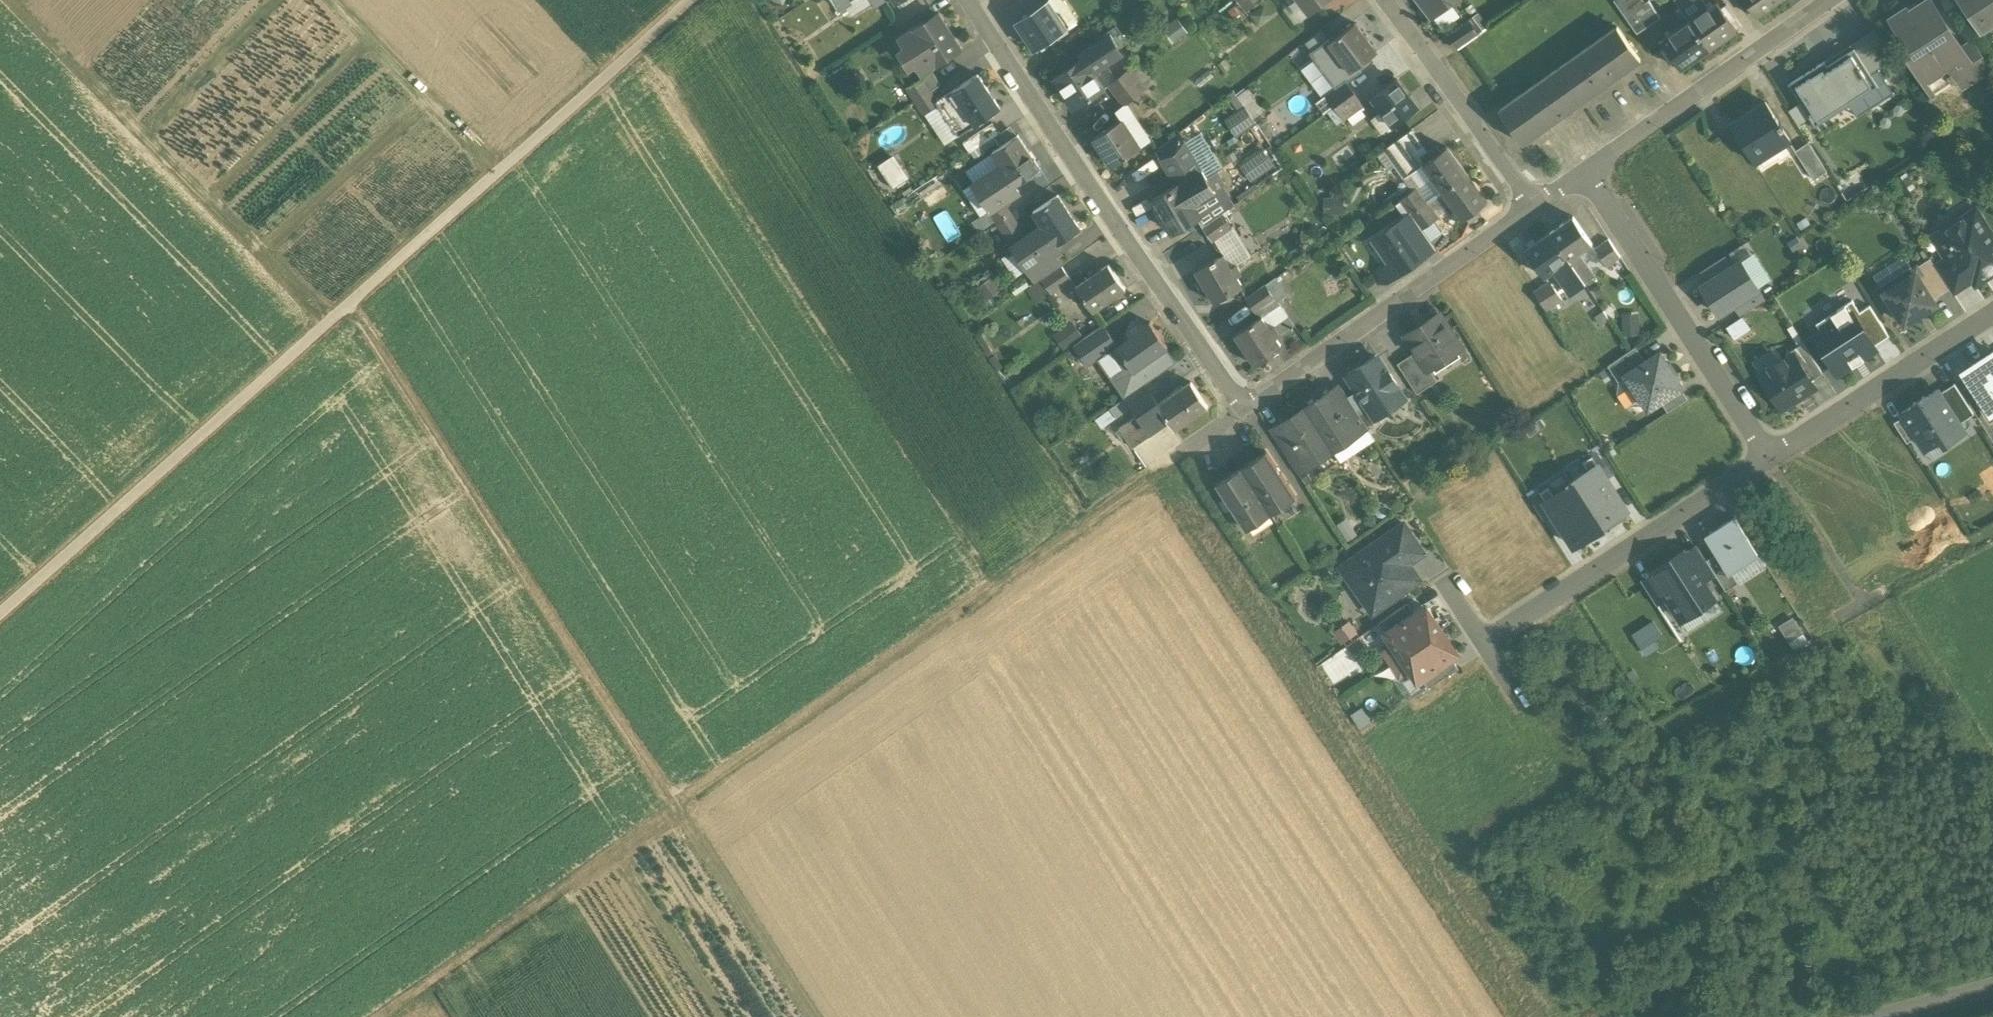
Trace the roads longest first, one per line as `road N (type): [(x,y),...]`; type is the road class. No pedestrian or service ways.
road 1 (track): [(381,1016),(1180,457)]
road 2 (track): [(0,615),(692,0)]
road 3 (track): [(349,305),(816,1016)]
road 4 (residential): [(967,0),(1248,418)]
road 5 (residential): [(1532,210),(1248,418)]
road 6 (residential): [(1480,643),(1770,459)]
road 7 (residential): [(1588,172),(1770,459)]
road 8 (residential): [(1840,0),(1588,172)]
road 9 (residential): [(1770,459),(1992,314)]
road 10 (residential): [(1532,210),(1376,0)]
road 11 (track): [(1865,605),(1992,532)]

